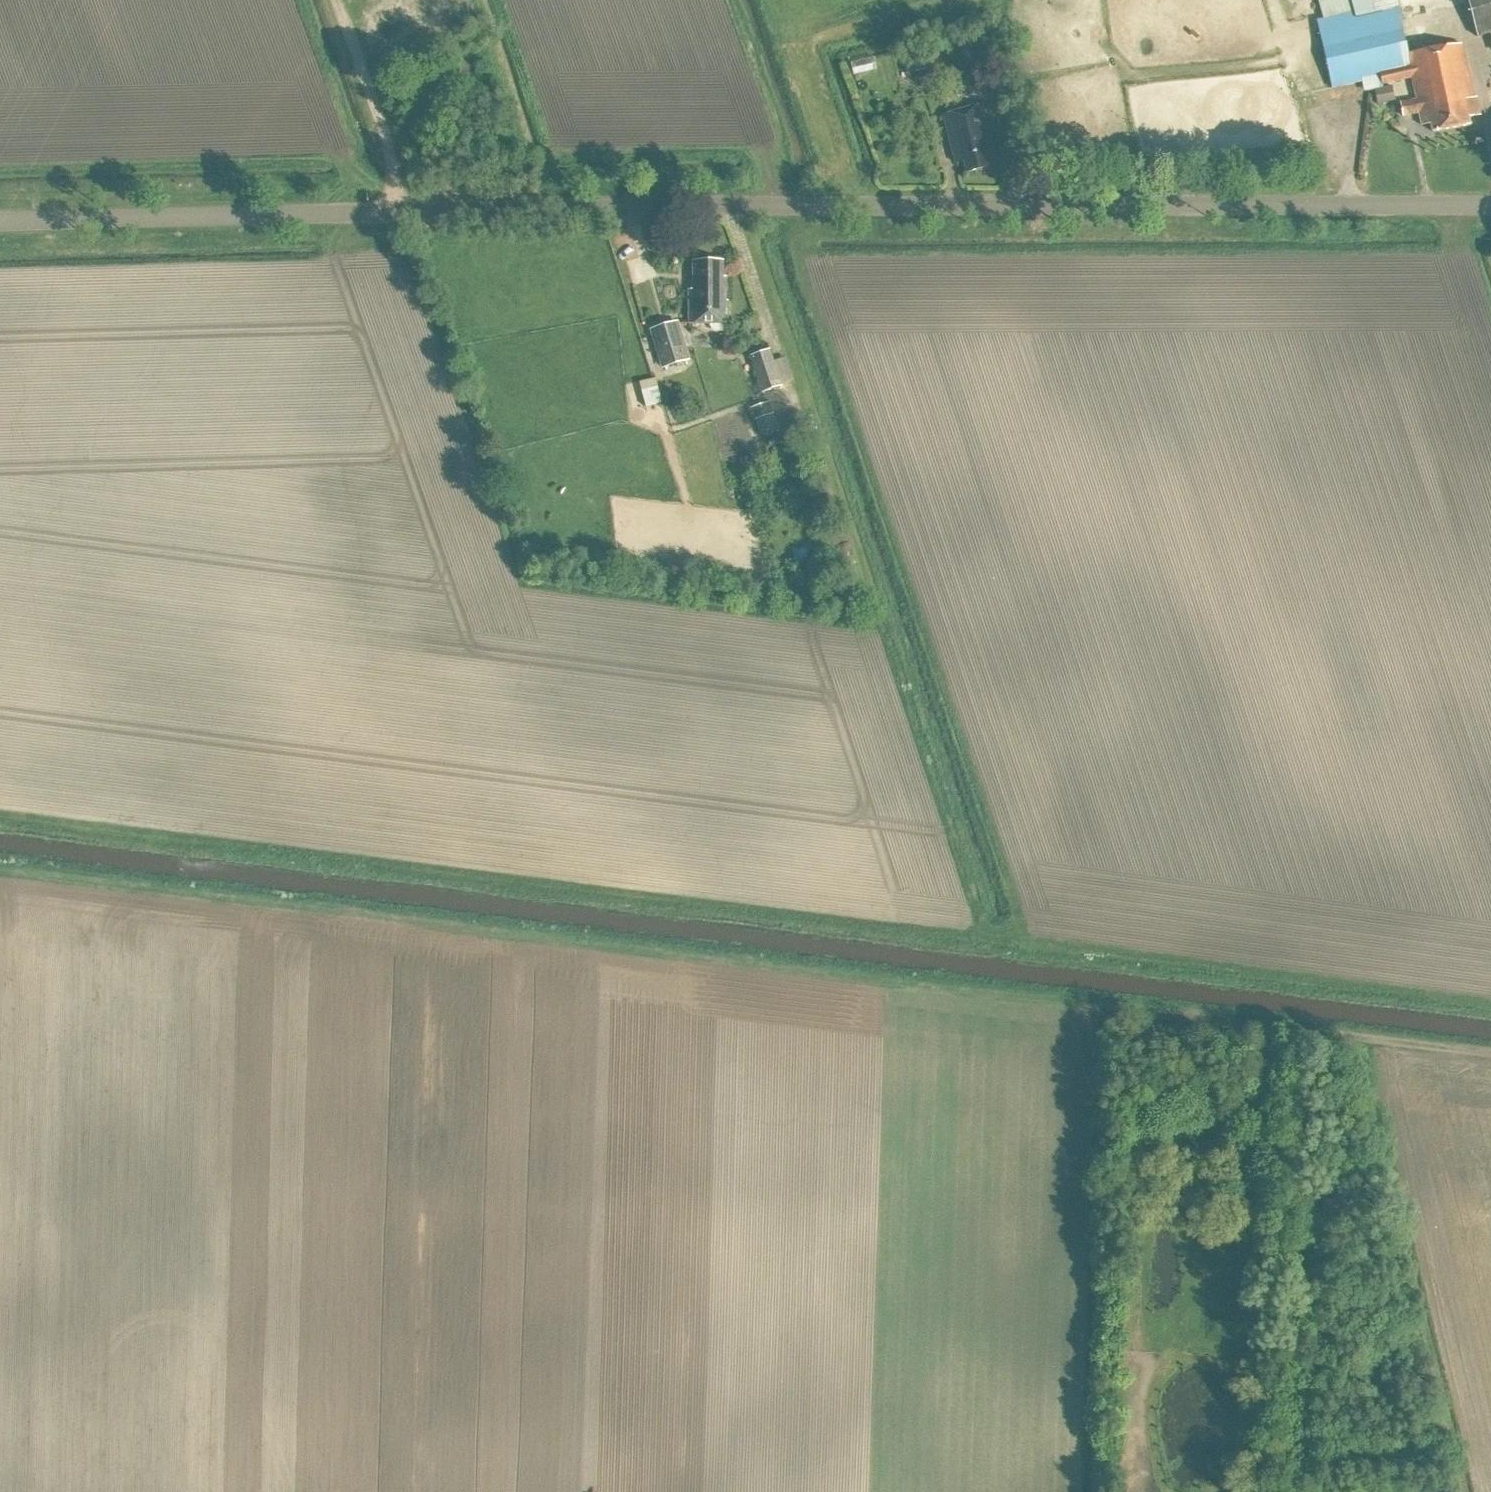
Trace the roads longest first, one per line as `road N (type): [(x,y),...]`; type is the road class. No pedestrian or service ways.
road 1 (unclassified): [(1490,205),(939,203),(0,221)]
road 2 (track): [(409,212),(330,0)]

